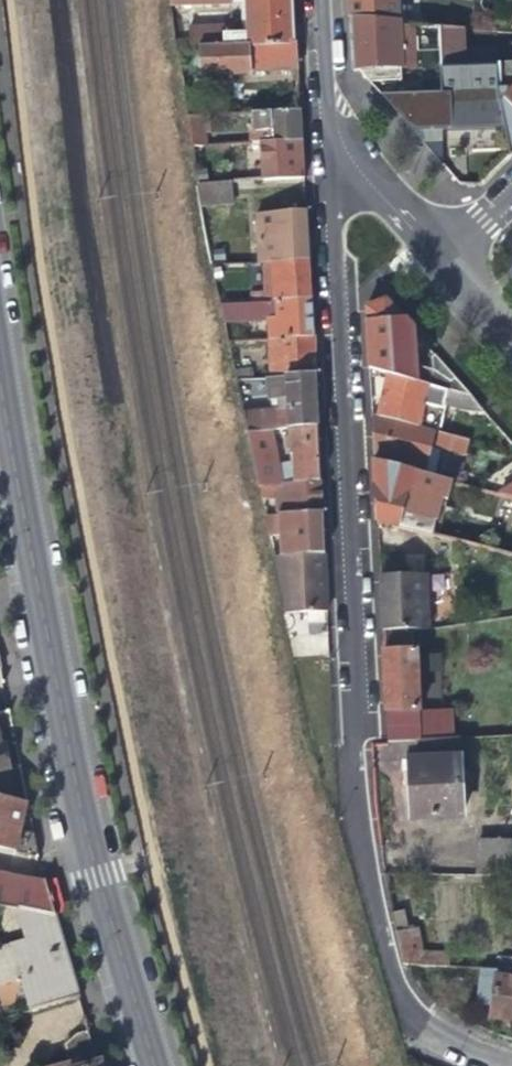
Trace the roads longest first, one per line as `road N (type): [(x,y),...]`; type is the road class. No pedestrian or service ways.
road 1 (residential): [(314,120),(357,870),(386,988),(468,1050),(511,1060)]
road 2 (secondary): [(151,1065),(94,877),(0,405)]
road 3 (residential): [(314,120),(435,259)]
road 4 (residential): [(310,0),(314,120)]

